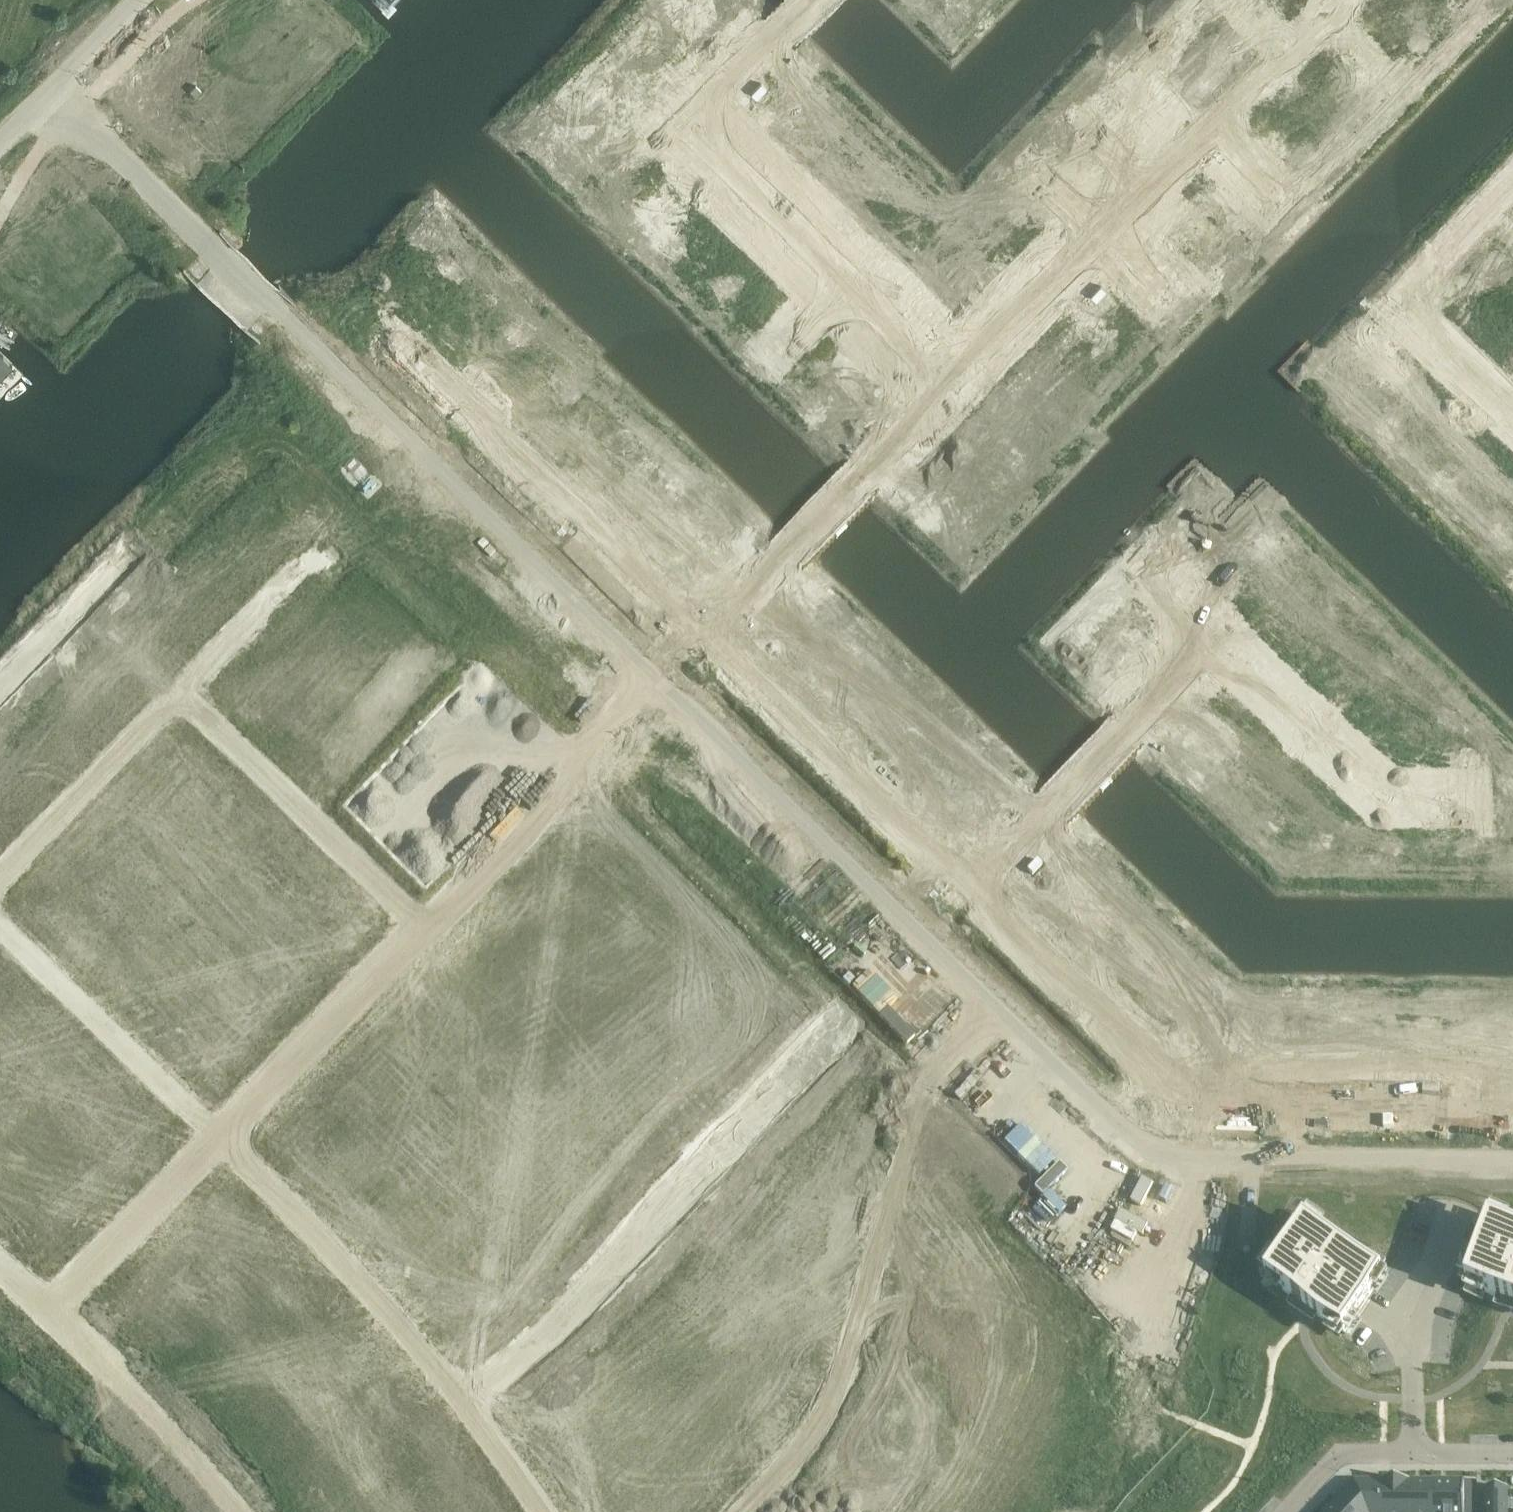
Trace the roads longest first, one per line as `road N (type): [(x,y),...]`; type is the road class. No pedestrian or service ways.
road 1 (residential): [(1512,1109),(1190,1108),(960,890)]
road 2 (residential): [(740,1511),(861,1369),(919,1106),(946,1059),(998,1009)]
road 3 (residential): [(1512,1155),(1145,1150),(998,1009)]
road 4 (residential): [(806,0),(687,109),(969,379)]
road 5 (residential): [(665,687),(269,305)]
road 6 (residential): [(465,1408),(567,1318),(841,1041)]
road 7 (residential): [(998,1009),(665,687)]
road 8 (residential): [(708,641),(388,334)]
road 9 (residential): [(708,641),(969,379)]
road 10 (residential): [(960,890),(1228,639)]
road 11 (residential): [(218,1139),(368,1291),(465,1408)]
road 12 (residential): [(960,890),(708,641)]
road 13 (residential): [(181,691),(429,925)]
road 14 (residential): [(429,925),(665,687)]
road 15 (residential): [(1512,415),(1400,297),(1512,179)]
road 16 (residential): [(52,87),(269,305)]
road 17 (residential): [(0,930),(218,1139)]
road 18 (residential): [(1228,639),(1389,795),(1466,795)]
road 19 (residential): [(218,1139),(429,925)]
road 20 (residential): [(0,880),(181,691)]
road 21 (residential): [(1287,1511),(1341,1454),(1512,1453)]
road 22 (residential): [(49,1309),(218,1139)]
road 23 (residential): [(969,379),(1121,223)]
road 24 (residential): [(112,1367),(236,1511)]
road 25 (residential): [(181,691),(299,566)]
road 26 (residential): [(465,1408),(541,1511)]
road 27 (unclassified): [(52,87),(137,0)]
road 28 (residential): [(1034,139),(1121,223)]

